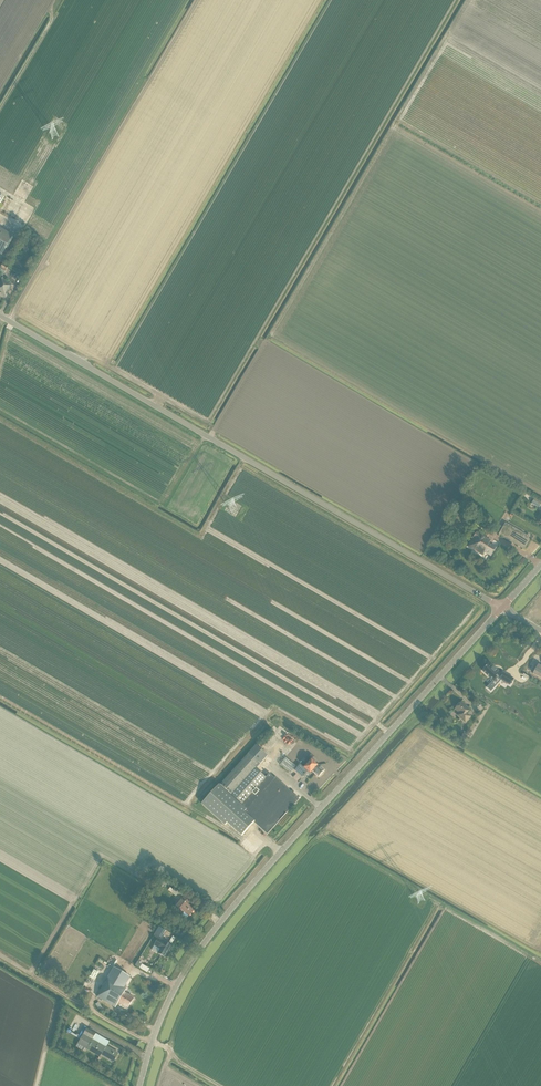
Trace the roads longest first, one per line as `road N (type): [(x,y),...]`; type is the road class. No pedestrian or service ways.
road 1 (unclassified): [(139,1085),(165,1010),(201,947),(501,607)]
road 2 (unclassified): [(501,607),(0,316)]
road 3 (track): [(169,1048),(32,975)]

